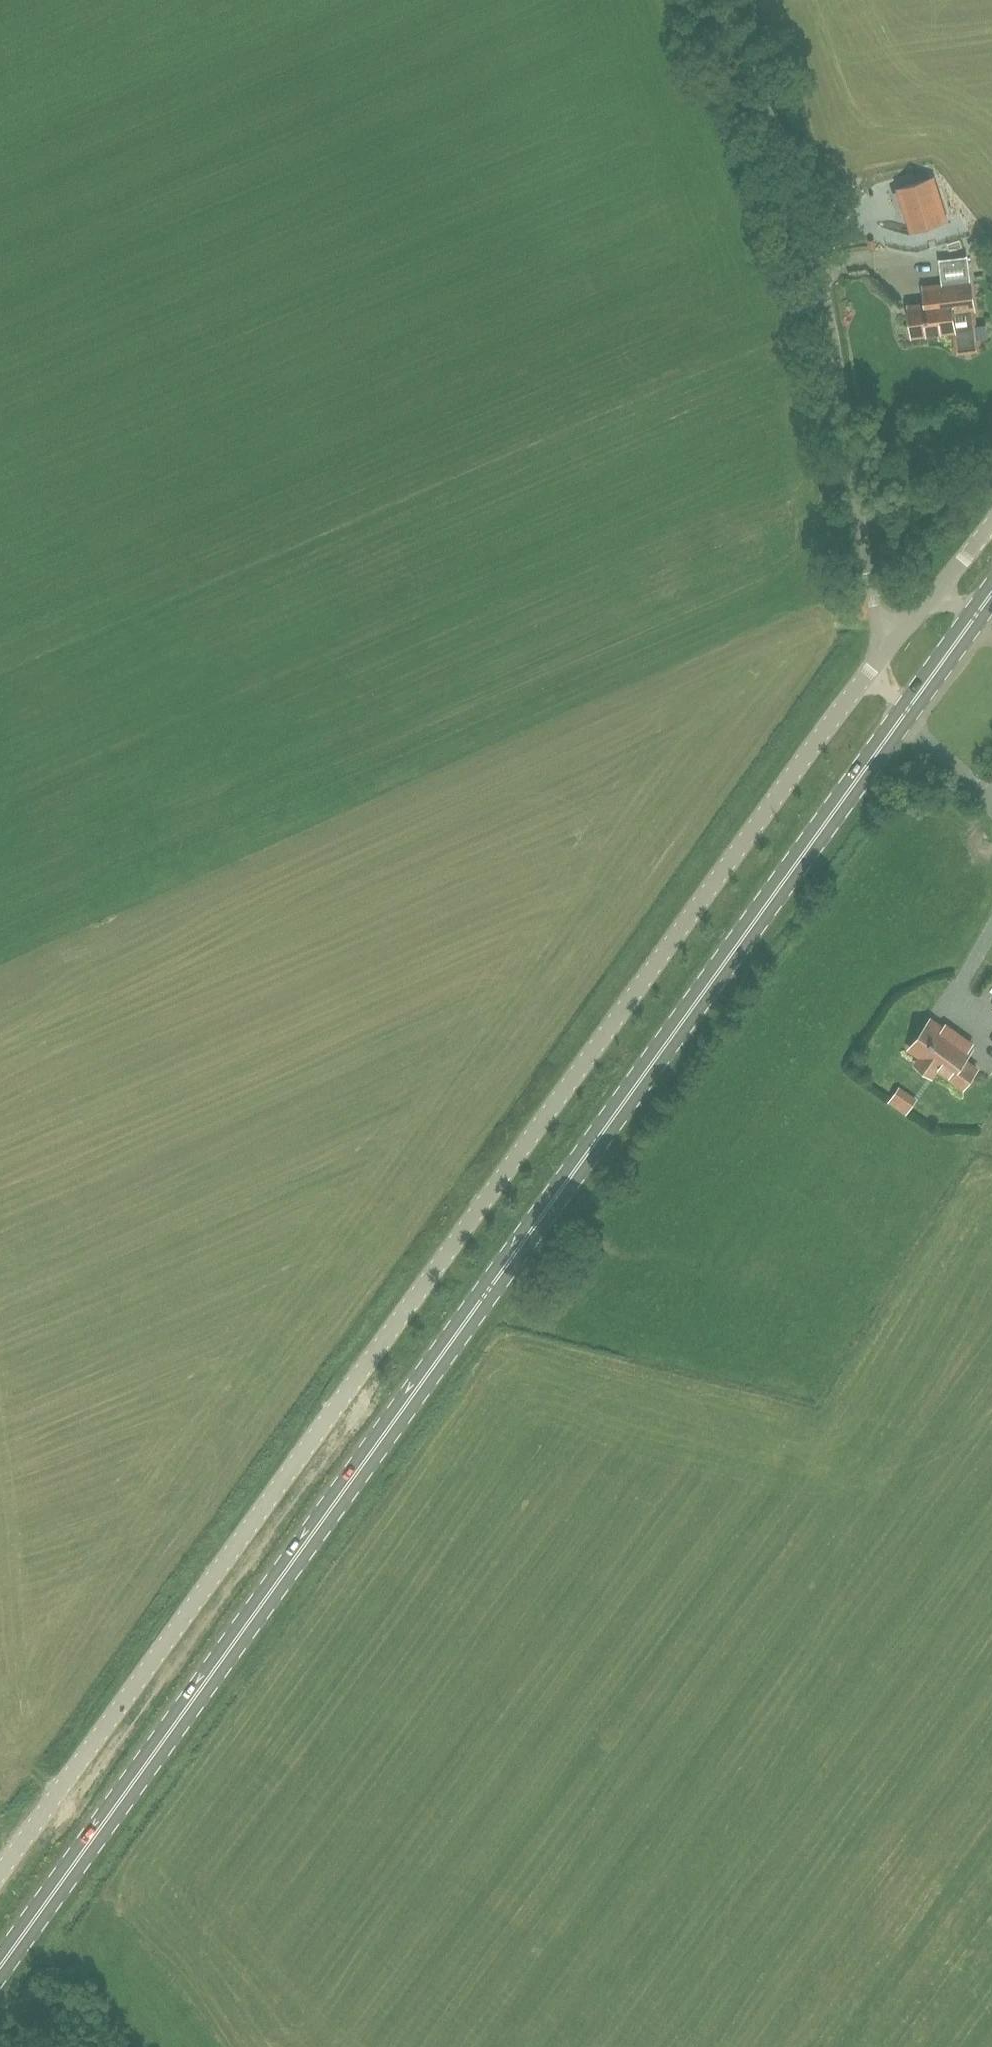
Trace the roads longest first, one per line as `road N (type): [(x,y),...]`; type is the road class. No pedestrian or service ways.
road 1 (primary): [(0,1980),(909,708)]
road 2 (unclassified): [(0,1876),(868,677)]
road 3 (unclassified): [(892,644),(877,610),(818,268),(771,122),(719,0)]
road 4 (unclassified): [(892,644),(991,520)]
road 5 (primary): [(909,708),(991,599)]

